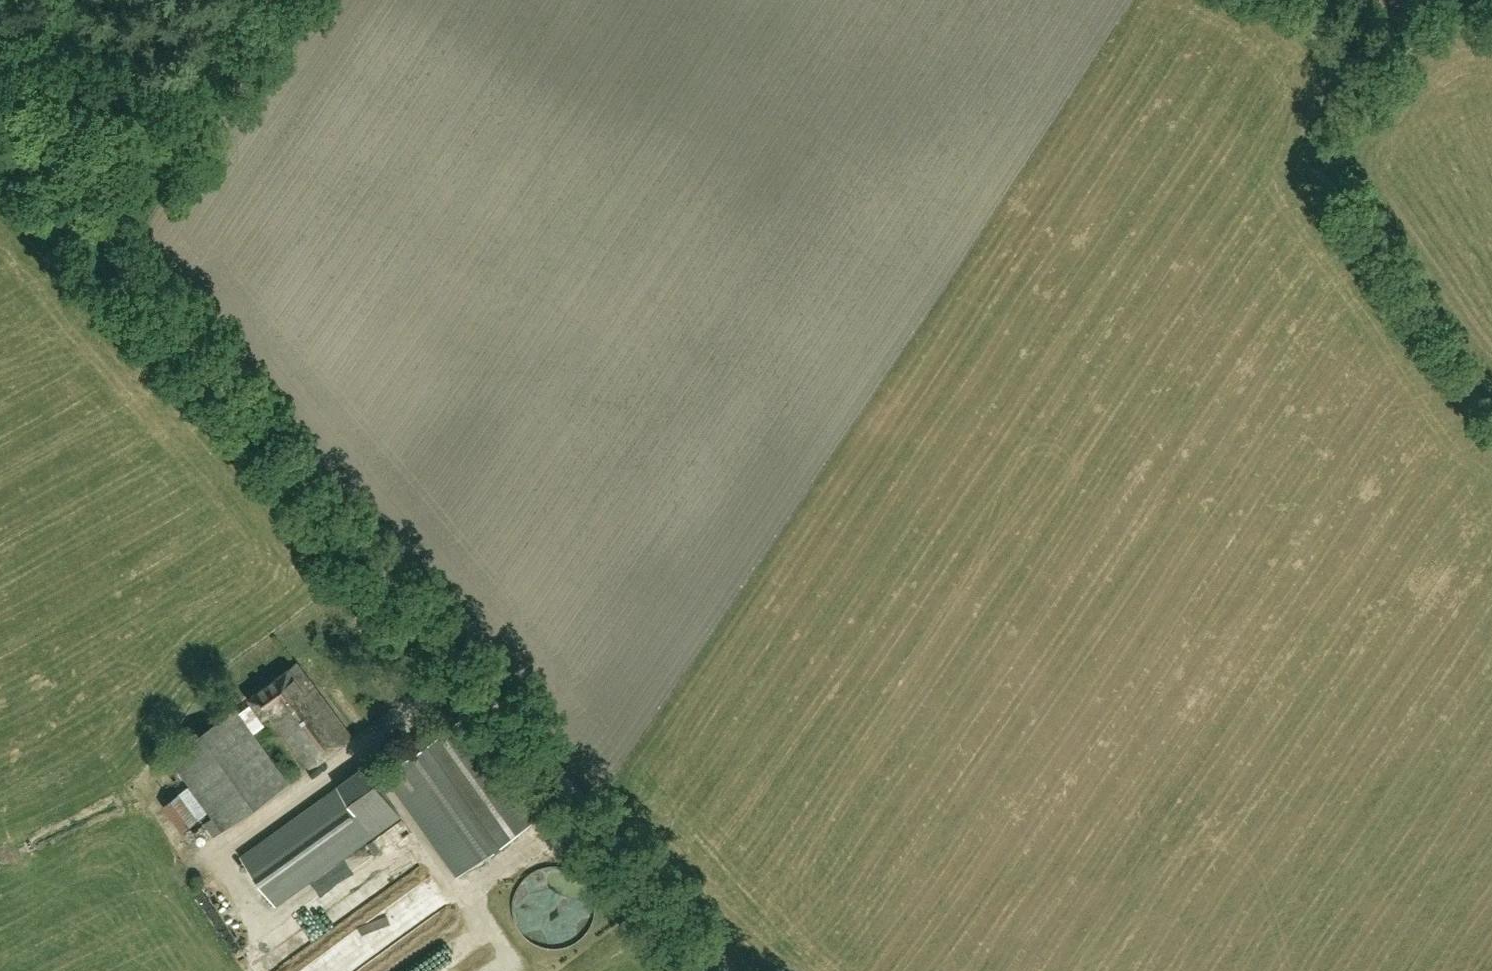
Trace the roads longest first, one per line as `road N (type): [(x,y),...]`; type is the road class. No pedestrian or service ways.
road 1 (track): [(261,0),(117,211),(117,255),(726,970)]

